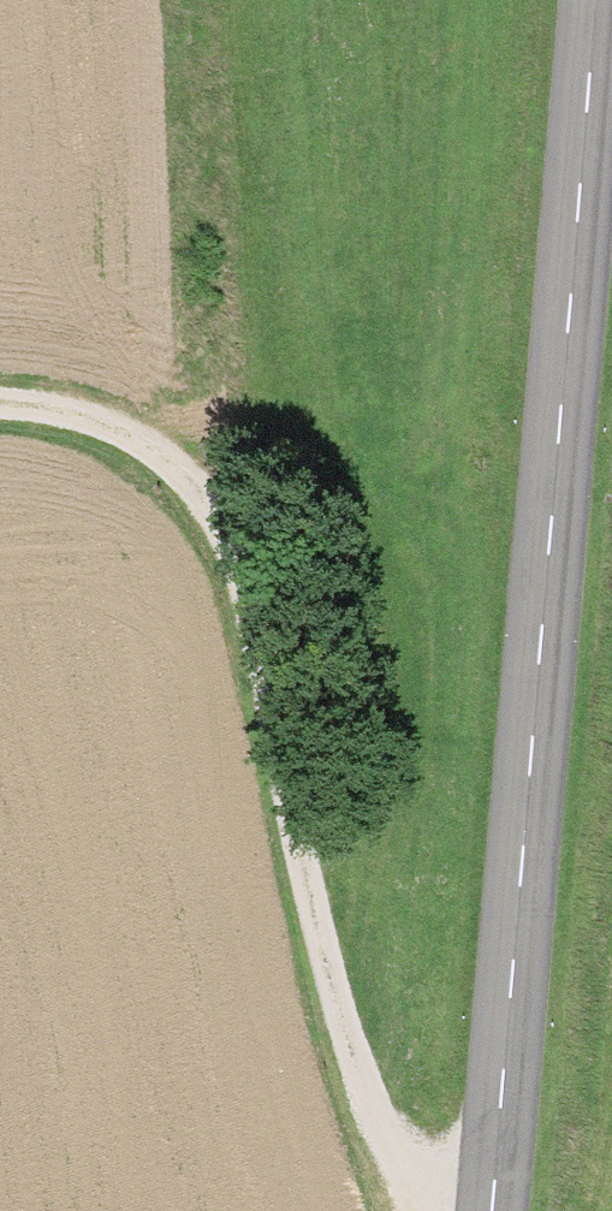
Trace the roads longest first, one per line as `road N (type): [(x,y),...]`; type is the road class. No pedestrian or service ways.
road 1 (tertiary): [(490,1210),(594,0)]
road 2 (track): [(455,1210),(420,1197),(364,1127),(323,989),(265,646),(217,508),(122,440),(0,411)]

